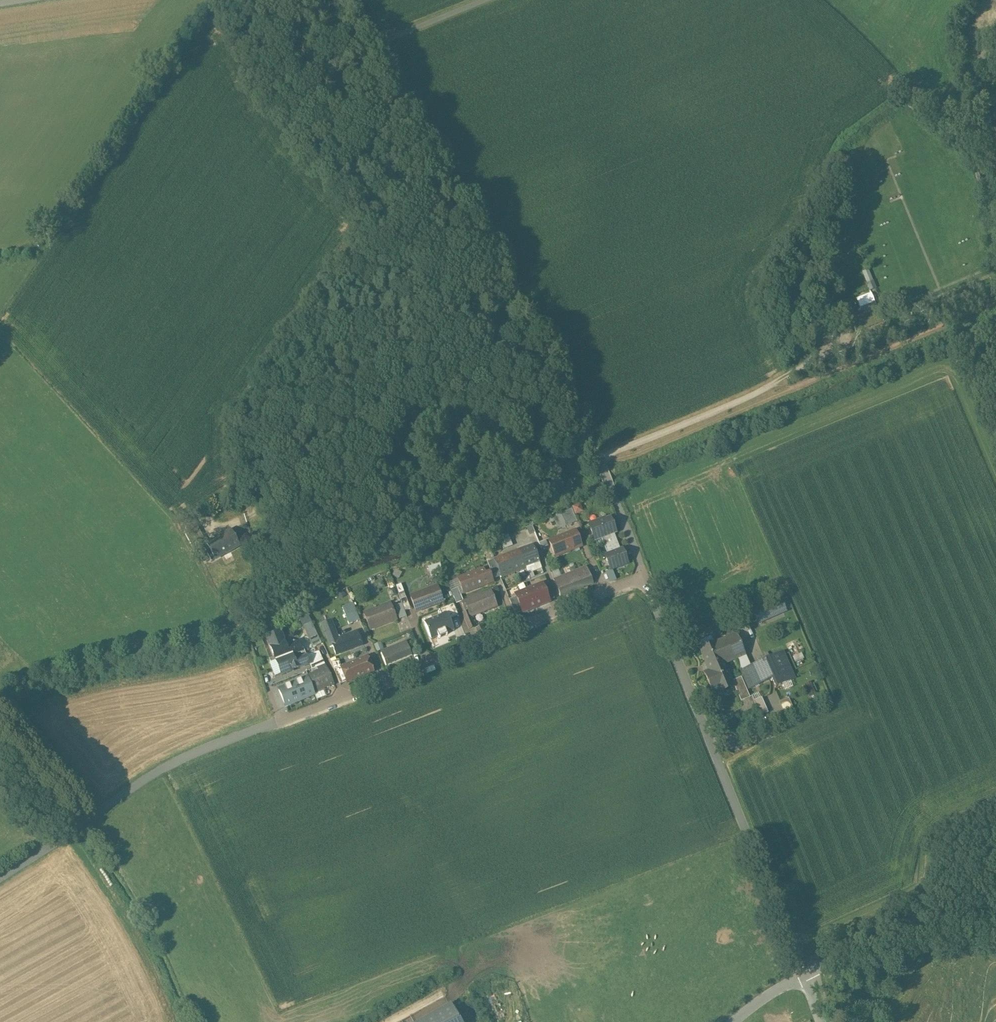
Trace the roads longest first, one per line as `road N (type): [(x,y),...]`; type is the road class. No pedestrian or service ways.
road 1 (unclassified): [(350,0),(489,231),(599,460)]
road 2 (residential): [(645,575),(246,734)]
road 3 (unclassified): [(246,734),(145,779),(0,876)]
road 4 (unclassified): [(804,975),(713,758)]
road 5 (unclassified): [(804,975),(995,885)]
road 6 (residential): [(713,758),(645,575)]

